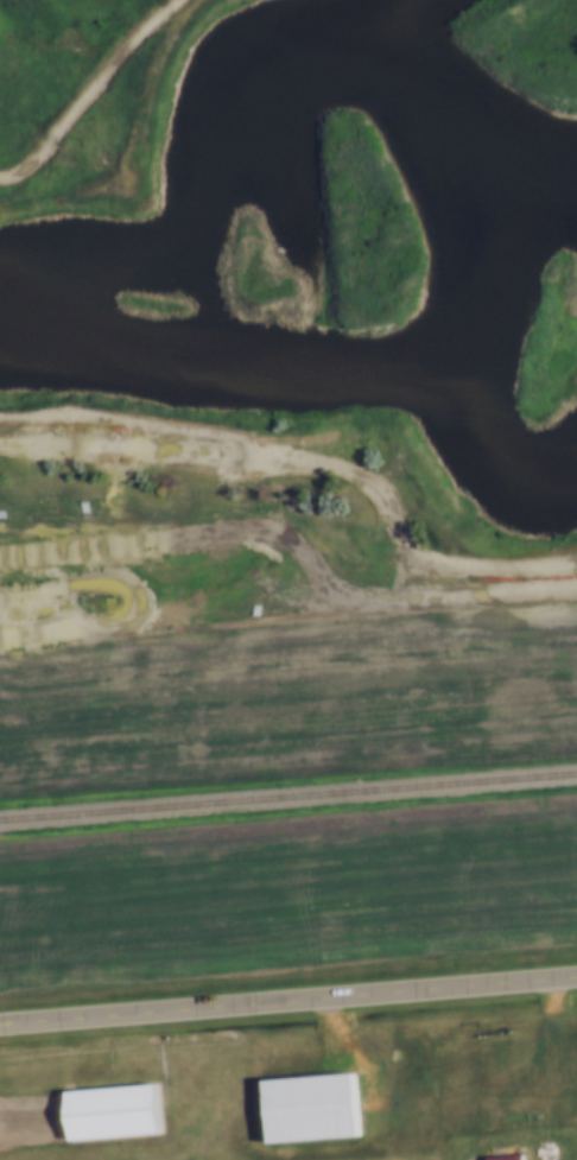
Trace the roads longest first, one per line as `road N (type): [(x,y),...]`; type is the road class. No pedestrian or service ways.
road 1 (tertiary): [(0,1029),(576,979)]
road 2 (track): [(0,41),(131,47),(176,27),(199,0)]

